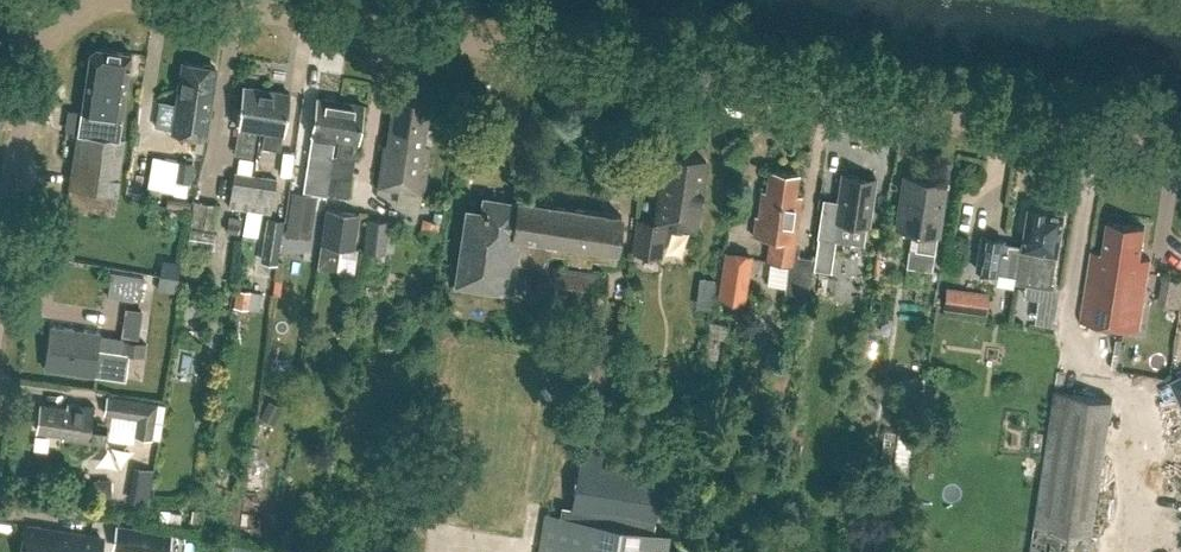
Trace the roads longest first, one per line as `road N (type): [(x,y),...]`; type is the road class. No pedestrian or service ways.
road 1 (residential): [(1180,149),(179,0)]
road 2 (residential): [(0,294),(43,0)]

